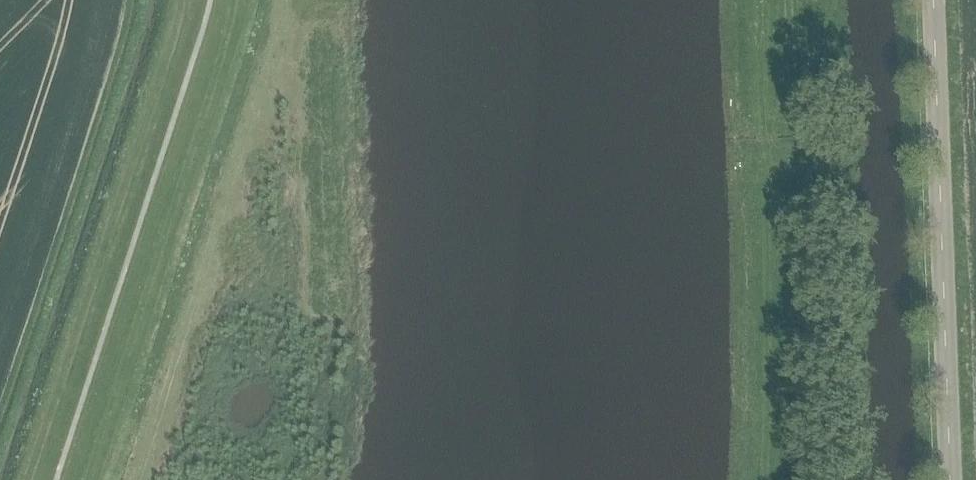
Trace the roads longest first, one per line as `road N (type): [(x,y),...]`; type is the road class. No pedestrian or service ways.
road 1 (tertiary): [(933,0),(951,479)]

